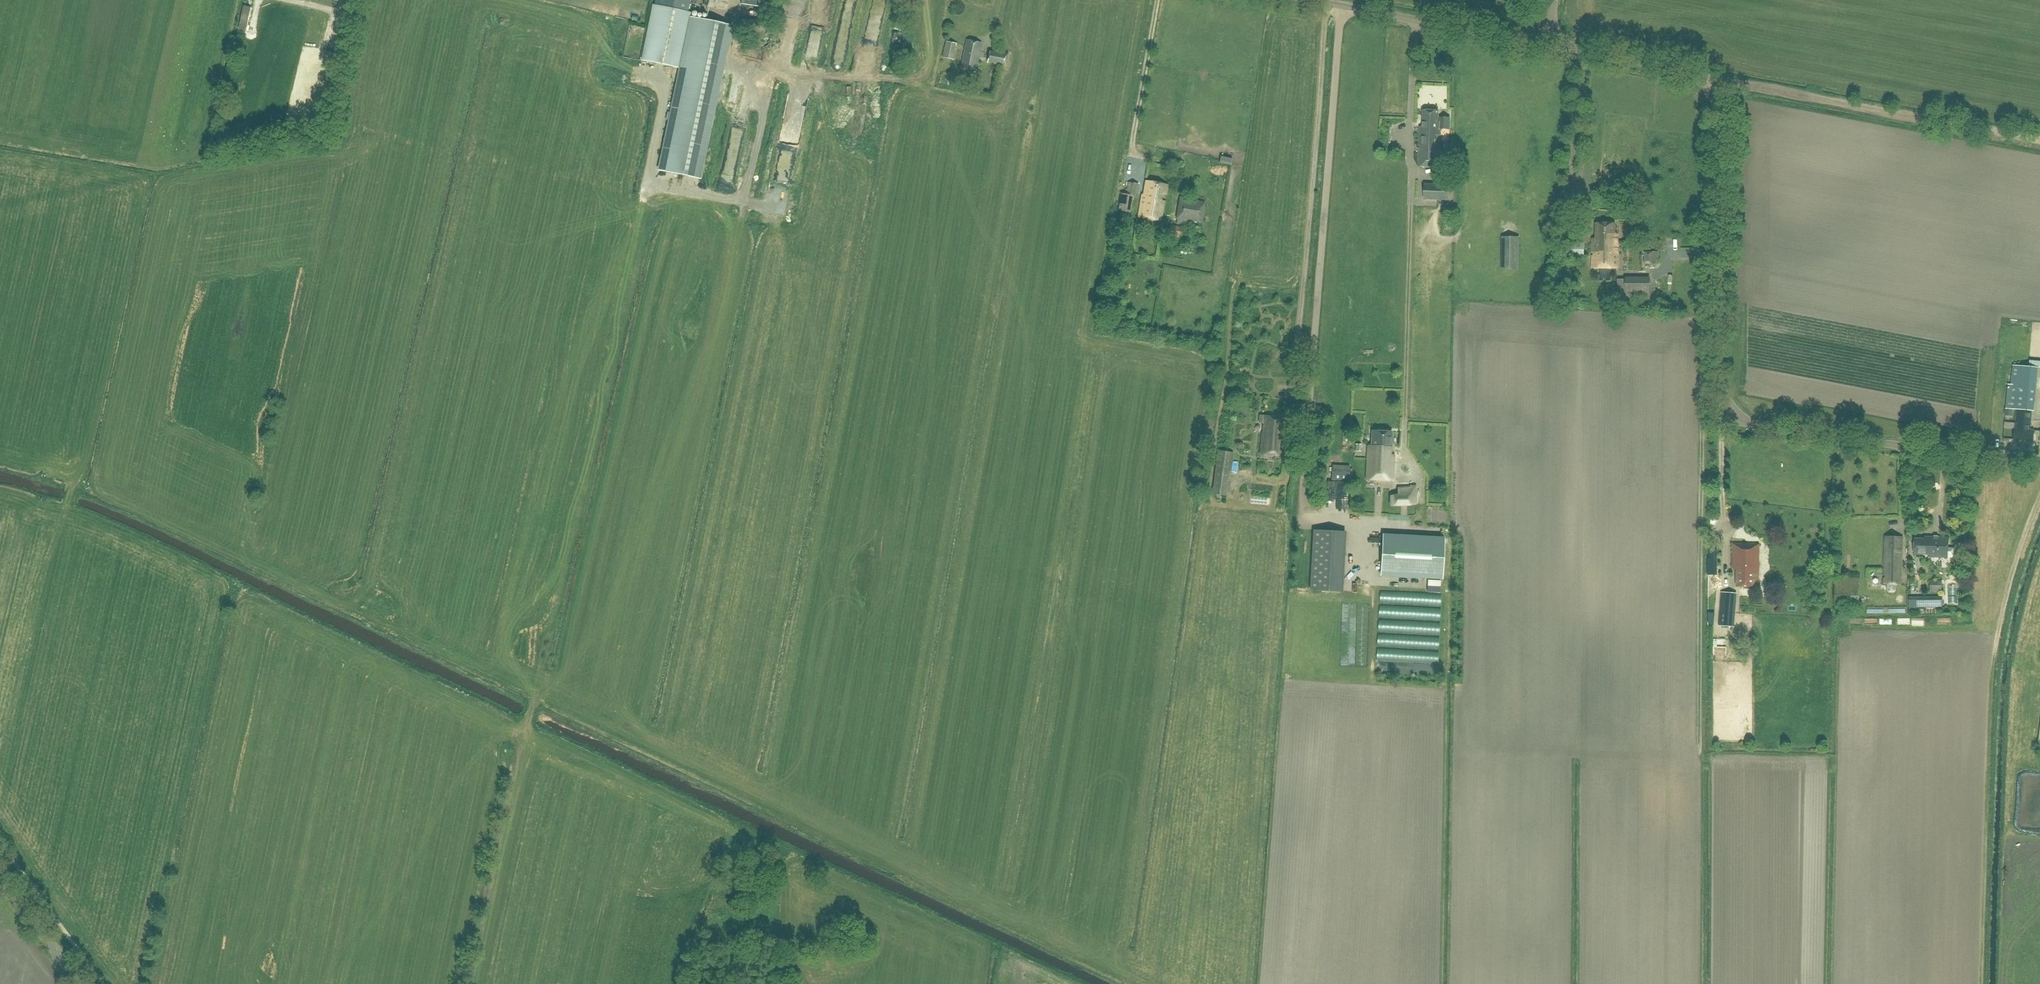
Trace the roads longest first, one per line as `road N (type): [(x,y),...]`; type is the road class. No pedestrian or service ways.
road 1 (track): [(474,983),(653,183)]
road 2 (unclassified): [(2039,463),(1773,429),(1741,416),(1722,393),(1719,366),(1721,121),(1708,86),(1665,66),(1545,44)]
road 3 (track): [(1344,5),(1302,515),(1360,522)]
road 4 (track): [(1325,2),(1292,404)]
road 5 (track): [(1708,86),(1731,82),(2039,140)]
road 6 (unclassified): [(1545,44),(1316,0)]
road 7 (tertiary): [(79,983),(0,876)]

